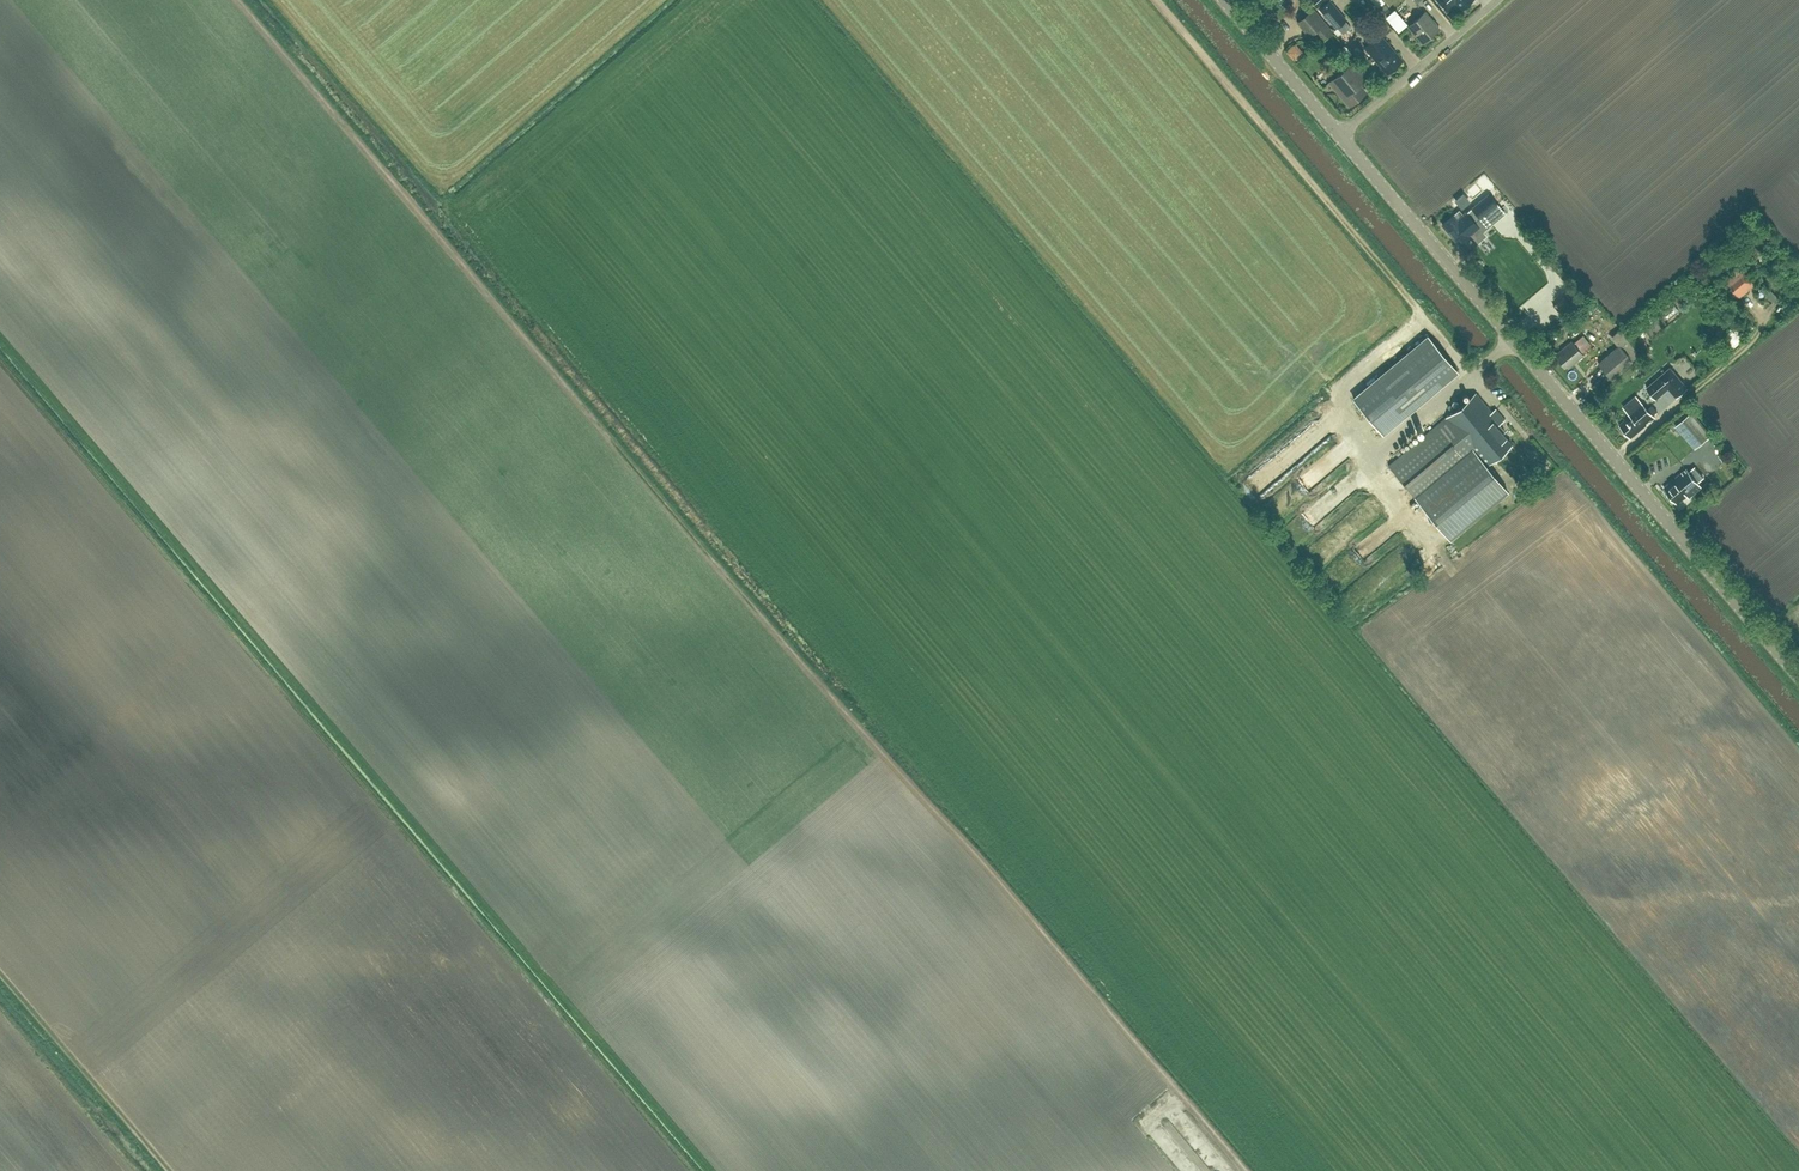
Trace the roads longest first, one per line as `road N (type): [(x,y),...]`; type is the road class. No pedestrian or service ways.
road 1 (track): [(1513,339),(1372,455),(1349,423),(1343,394),(1424,315),(1157,0)]
road 2 (tertiary): [(1798,675),(1339,136)]
road 3 (unclassified): [(1496,0),(1339,136)]
road 4 (track): [(1613,458),(1761,328)]
road 5 (tertiary): [(1339,136),(1224,0)]

